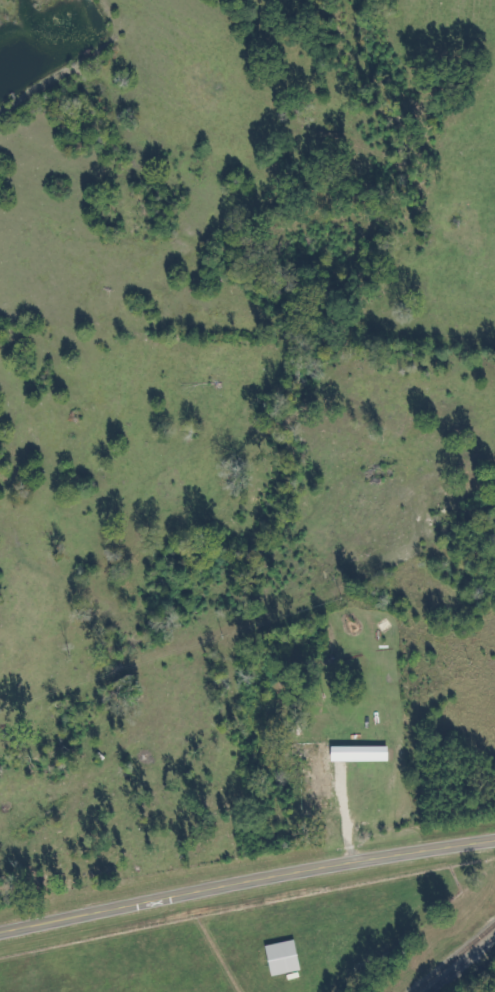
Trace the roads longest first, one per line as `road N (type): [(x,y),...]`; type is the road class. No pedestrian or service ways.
road 1 (secondary): [(494,840),(0,932)]

